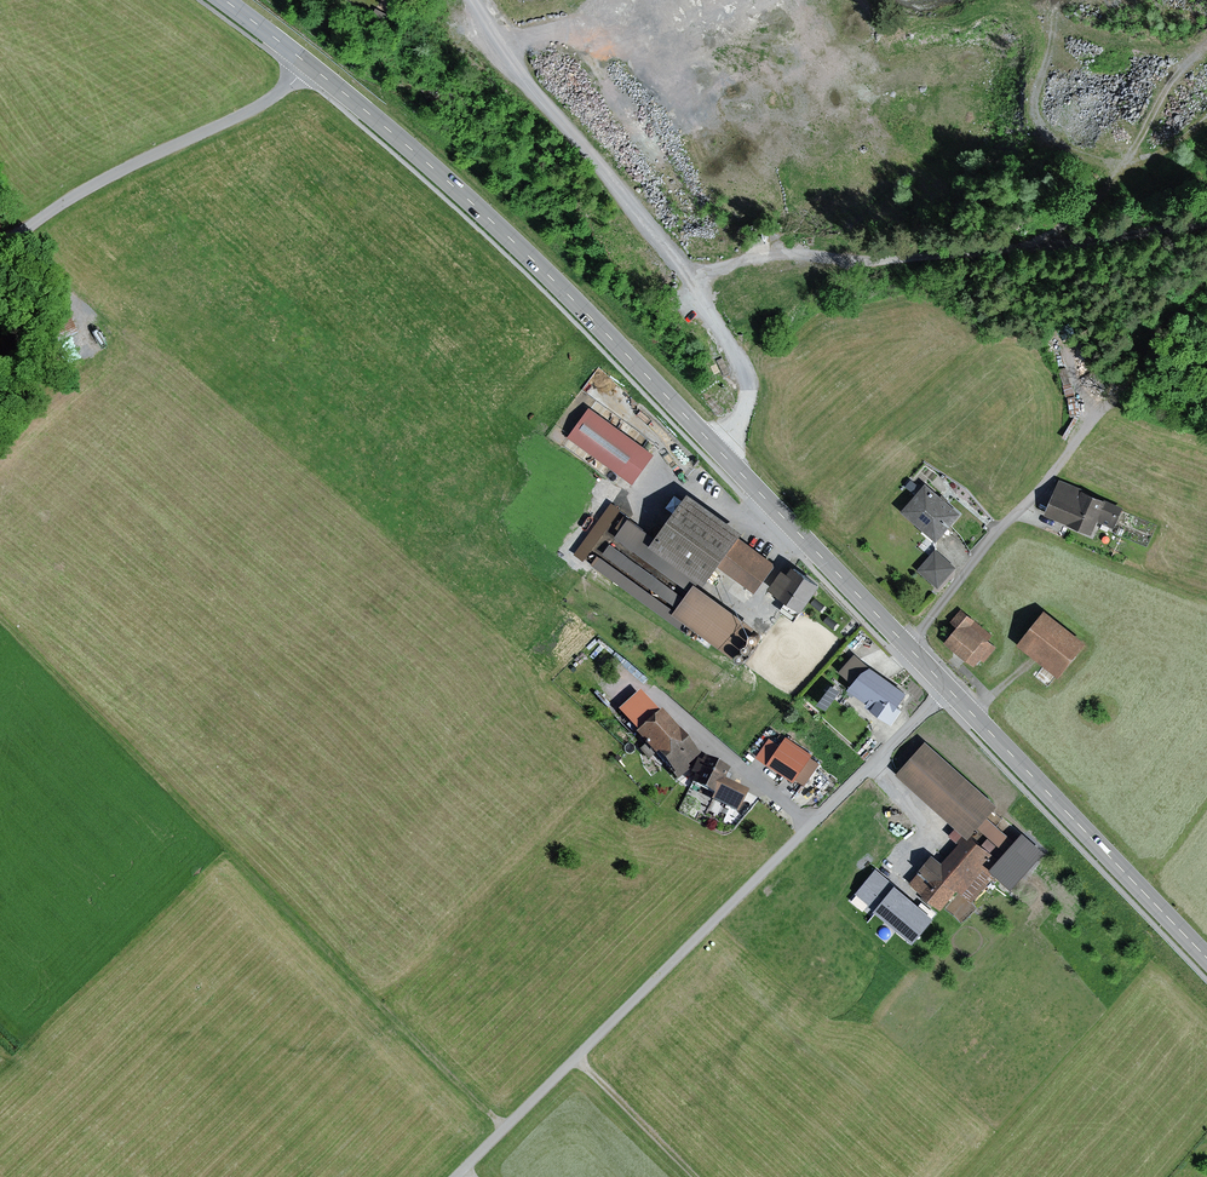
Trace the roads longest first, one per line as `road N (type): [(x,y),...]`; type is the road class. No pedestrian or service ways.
road 1 (primary): [(1206,958),(514,242),(377,120),(224,0)]
road 2 (track): [(0,620),(504,1129)]
road 3 (track): [(948,688),(456,1176)]
road 4 (track): [(471,0),(517,77),(641,219),(743,369),(745,413),(714,445)]
road 5 (track): [(690,286),(746,264),(1087,241),(1206,219)]
road 6 (track): [(0,248),(68,198),(269,100),(310,65)]
road 7 (track): [(1206,120),(1150,156),(1129,158),(1087,159),(1043,132),(1034,104),(1052,31),(1049,0)]
road 8 (track): [(1030,245),(1069,231),(1097,205),(1179,60),(1206,47)]
road 9 (track): [(576,1057),(695,1176)]
road 10 (track): [(645,0),(495,40)]

